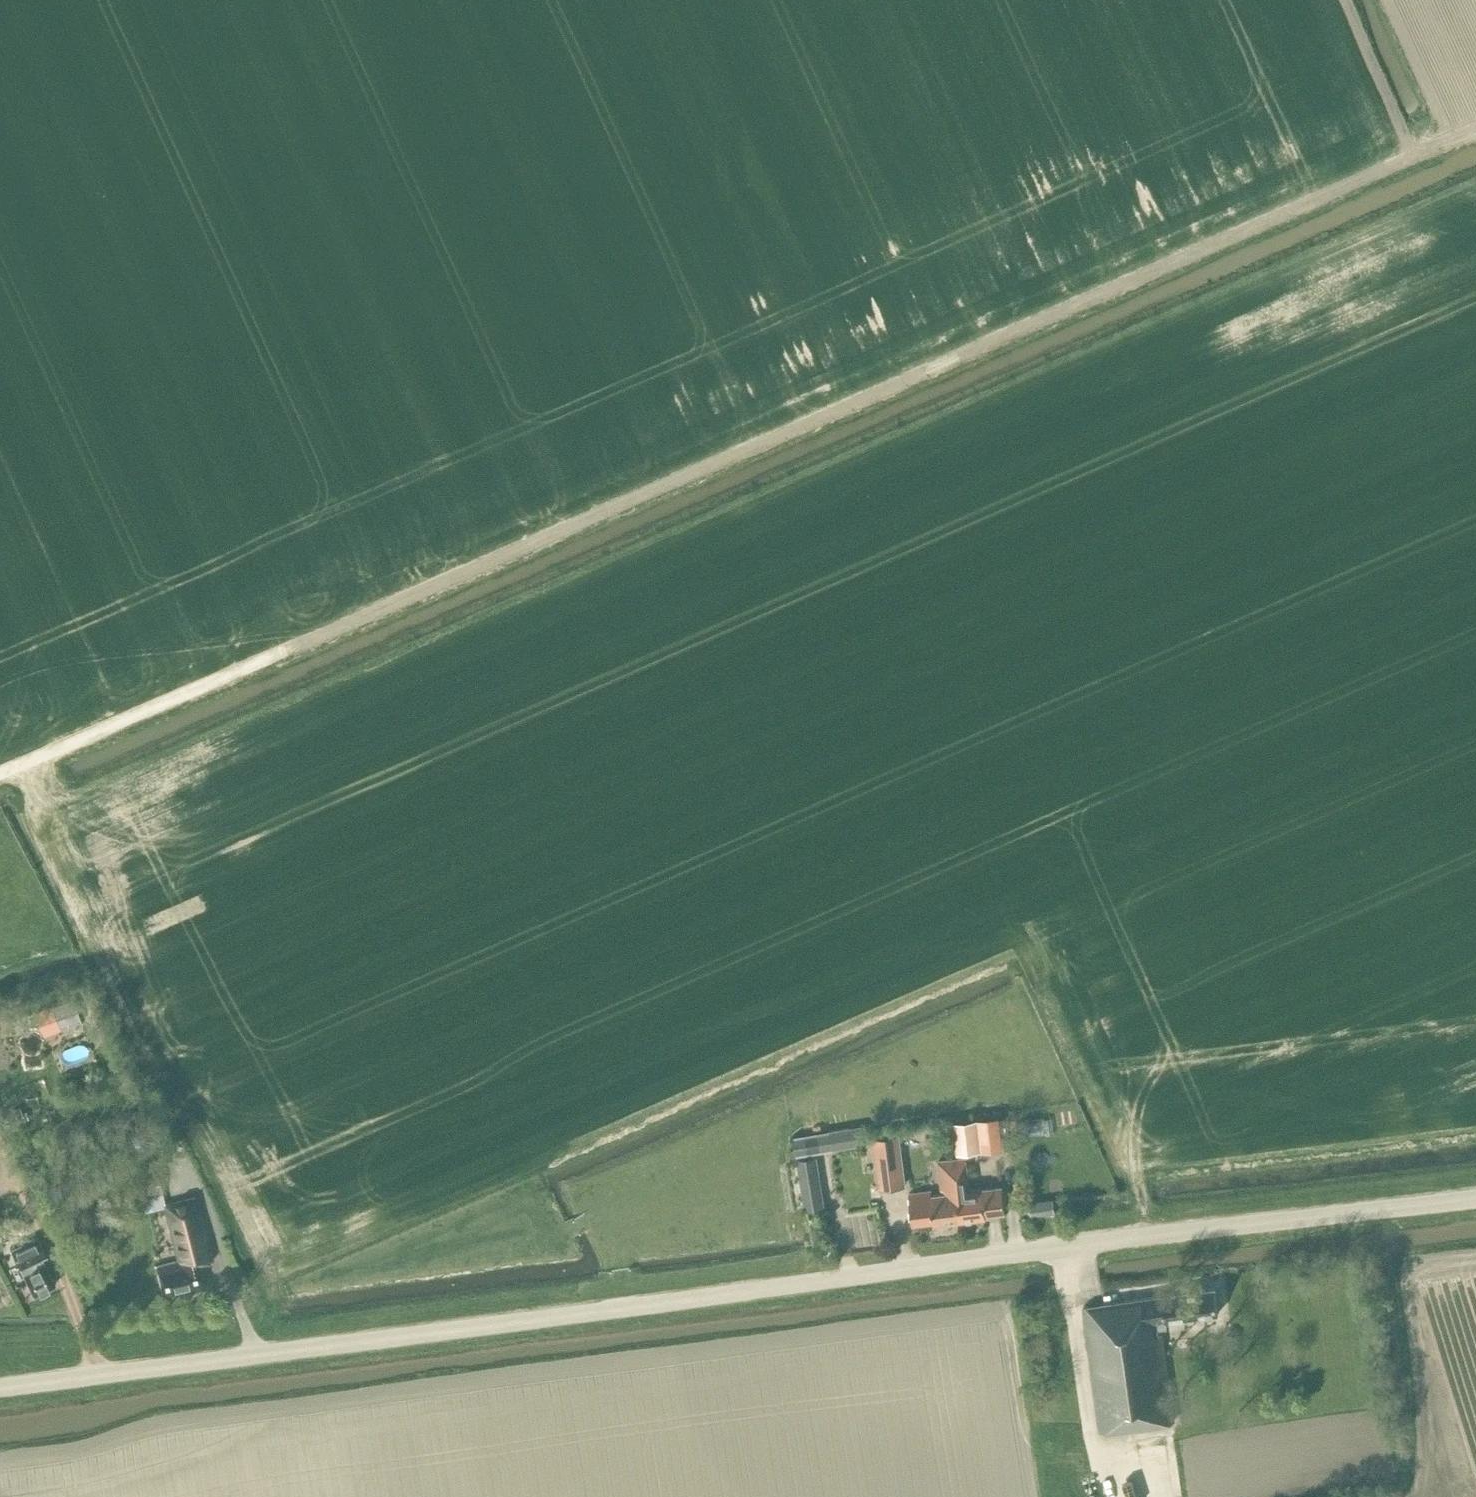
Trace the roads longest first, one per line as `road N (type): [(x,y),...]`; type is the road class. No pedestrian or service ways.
road 1 (tertiary): [(0,1387),(1475,1199)]

